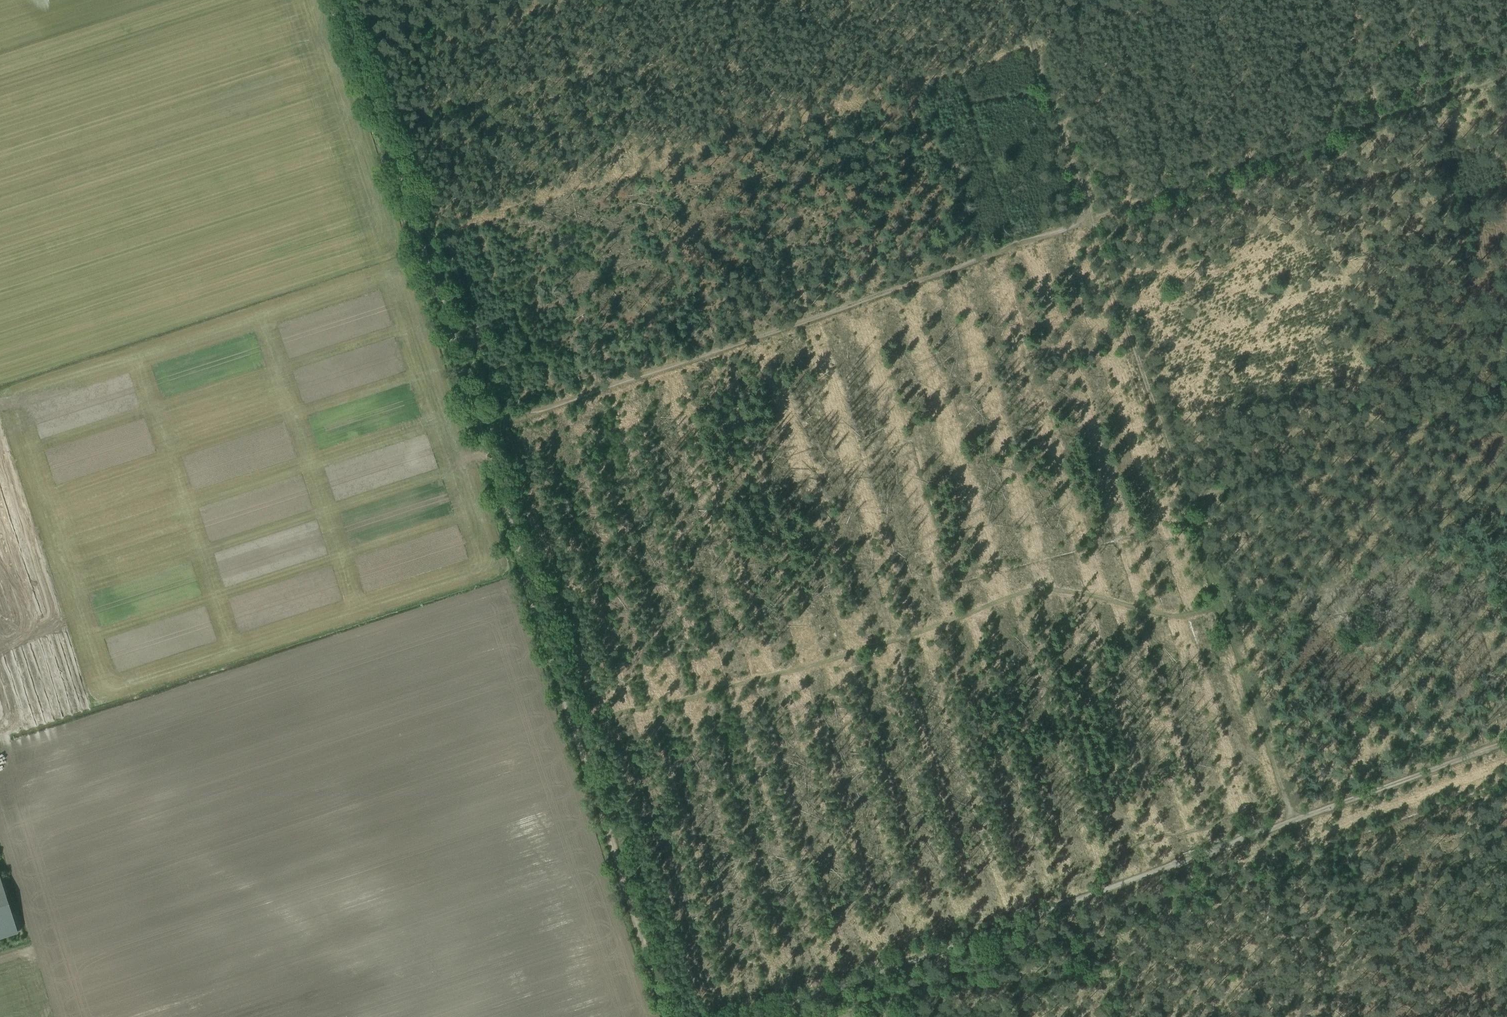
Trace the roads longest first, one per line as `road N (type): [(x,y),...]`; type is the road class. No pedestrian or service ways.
road 1 (track): [(485,428),(1095,219),(1020,0)]
road 2 (track): [(778,1016),(1506,740)]
road 3 (track): [(349,0),(485,428)]
road 4 (track): [(1506,399),(1188,503),(1222,609)]
road 5 (track): [(485,428),(579,724)]
road 6 (track): [(579,724),(669,1016)]
road 7 (track): [(1188,503),(1090,220)]

